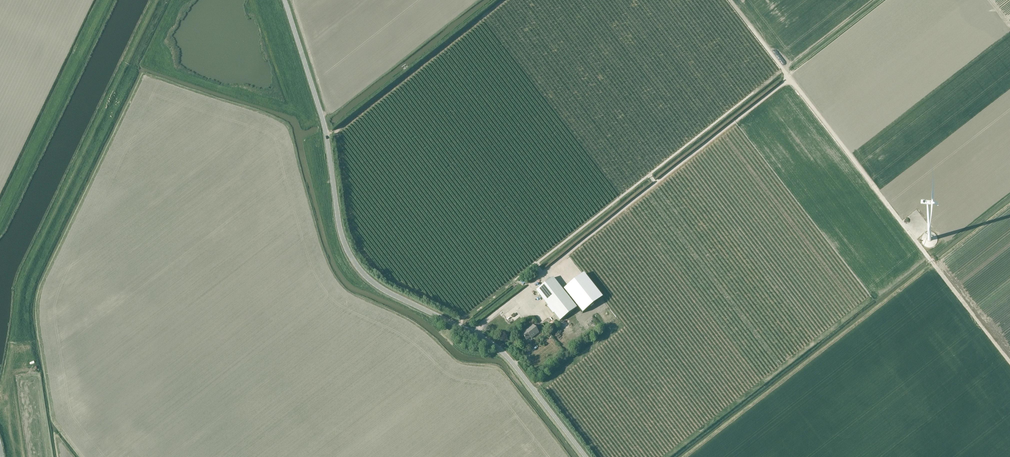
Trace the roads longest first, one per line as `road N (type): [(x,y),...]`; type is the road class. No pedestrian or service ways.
road 1 (unclassified): [(585,456),(510,359),(383,291),(355,266),(338,225),(321,115),(284,0)]

